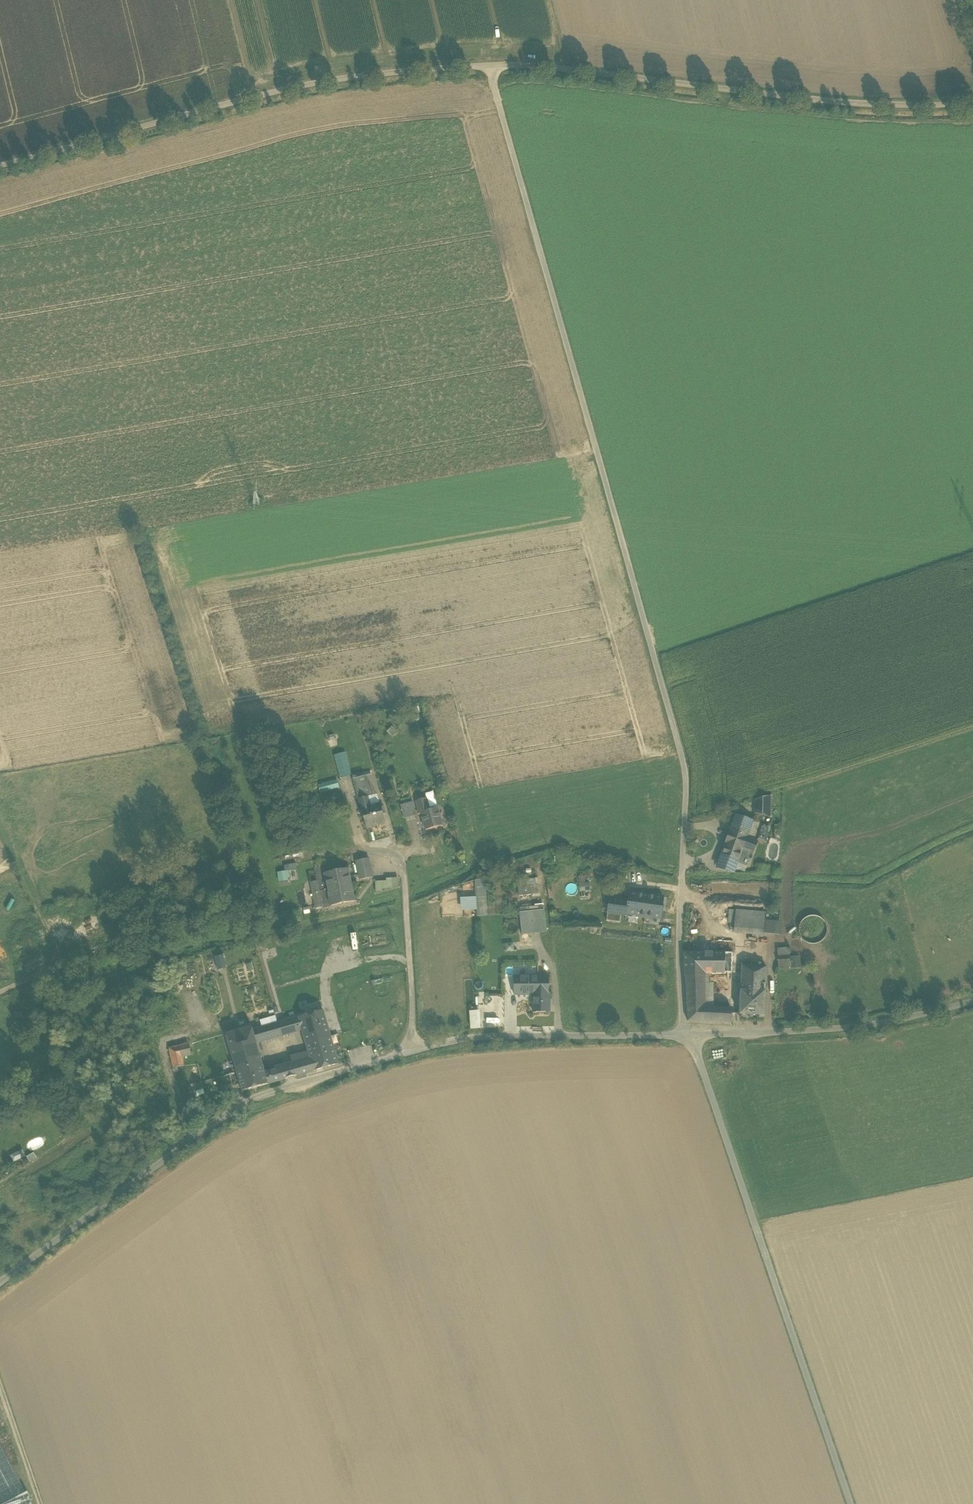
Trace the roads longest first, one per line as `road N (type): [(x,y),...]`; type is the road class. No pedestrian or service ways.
road 1 (unclassified): [(492,63),(687,773),(678,957),(681,1018),(690,1034)]
road 2 (unclassified): [(0,1282),(243,1101),(478,1036),(690,1034)]
road 3 (unclassified): [(492,63),(286,87),(0,163)]
road 4 (unclassified): [(690,1034),(850,1503)]
road 5 (unclassified): [(972,101),(919,107),(800,99),(492,63)]
road 6 (unclassified): [(690,1034),(868,1023),(972,999)]
road 7 (track): [(417,1048),(401,854)]
road 8 (track): [(0,1385),(41,1503)]

